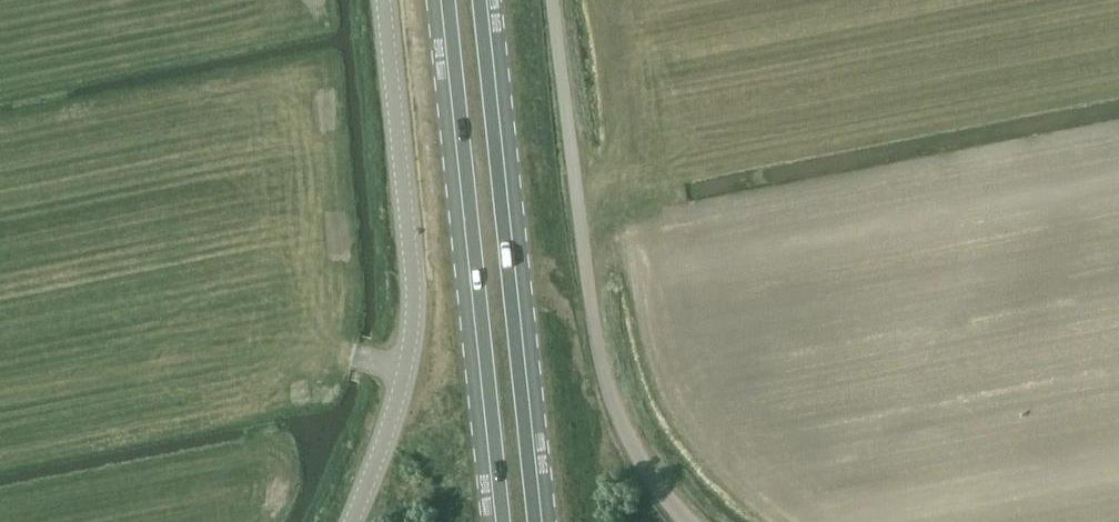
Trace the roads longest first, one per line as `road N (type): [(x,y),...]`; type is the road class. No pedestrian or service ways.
road 1 (track): [(689,521),(645,467),(602,368),(552,0)]
road 2 (unclassified): [(352,521),(412,324),(382,0)]
road 3 (primary): [(440,0),(495,521)]
road 4 (primary): [(541,521),(486,0)]

